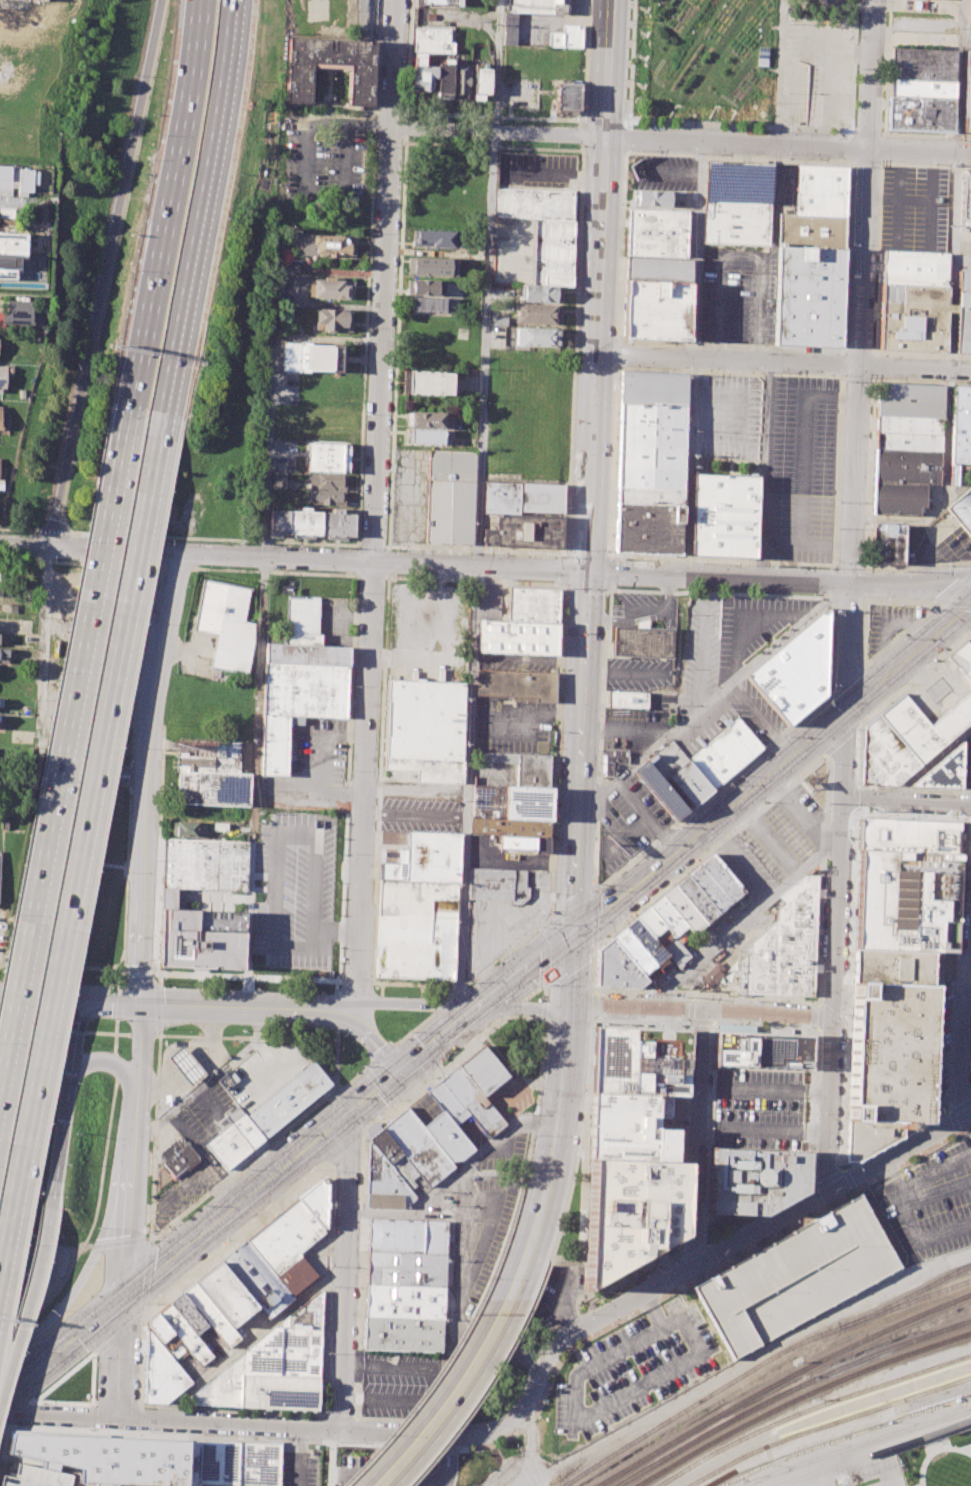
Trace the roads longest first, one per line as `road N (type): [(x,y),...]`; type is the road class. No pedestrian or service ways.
road 1 (residential): [(874,0),(831,1192)]
road 2 (residential): [(398,0),(356,1006)]
road 3 (secondary): [(574,937),(612,0)]
road 4 (tertiary): [(50,547),(875,585),(970,578)]
road 5 (motorway): [(0,1282),(166,414)]
road 6 (residential): [(180,553),(145,711),(142,1035),(115,1418)]
road 7 (secondary): [(574,937),(0,1392)]
road 8 (motorway): [(117,487),(0,1088)]
road 9 (residential): [(970,1114),(571,1336),(523,1412),(503,1429)]
road 10 (motorway): [(161,0),(50,547)]
road 11 (secondary): [(970,602),(574,937)]
road 12 (motorway): [(166,414),(220,135),(234,0)]
road 13 (residential): [(970,371),(599,355)]
road 14 (residential): [(970,156),(608,137)]
road 15 (tertiary): [(356,1006),(0,999)]
road 16 (motorway): [(200,0),(142,350)]
road 17 (residential): [(348,1113),(339,1428)]
road 18 (residential): [(970,854),(959,1091),(967,1116)]
road 19 (residential): [(833,1017),(570,1008)]
road 20 (residential): [(705,1009),(694,1267)]
road 21 (residential): [(134,1157),(72,1293),(46,1324),(0,1352)]
road 22 (residential): [(339,1428),(115,1418)]
road 23 (residential): [(608,137),(392,127)]
road 24 (secondary): [(541,1210),(570,1008)]
road 25 (motorway): [(53,1203),(80,1001)]
road 26 (secondary): [(458,1387),(494,1327),(541,1210)]
road 27 (motorway): [(0,1388),(53,1203)]
road 28 (residential): [(503,1429),(449,1435),(339,1428)]
road 29 (motorway): [(142,350),(117,487)]
road 30 (secondary): [(376,1485),(458,1387)]
road 31 (residential): [(970,804),(843,800)]
road 32 (tertiary): [(478,1006),(356,1006)]

